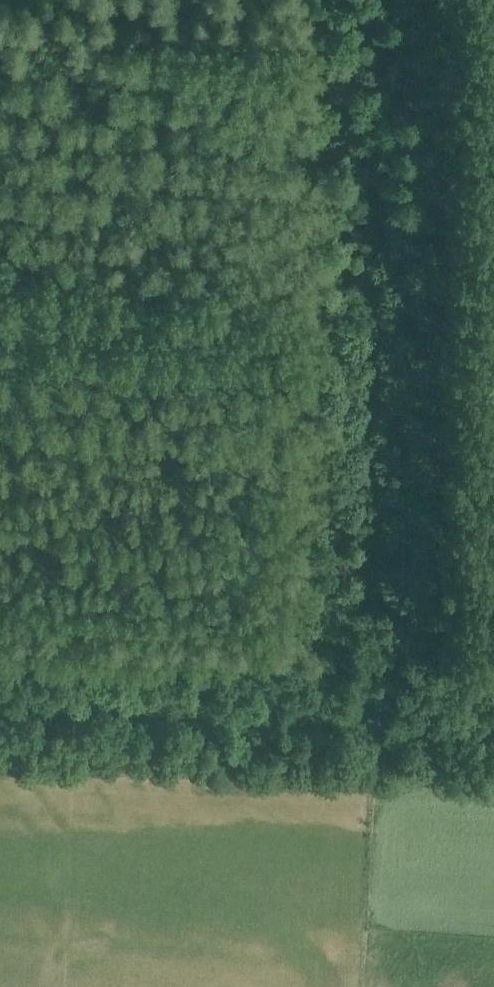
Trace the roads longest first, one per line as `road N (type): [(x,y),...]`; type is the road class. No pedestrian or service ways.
road 1 (track): [(304,0),(292,611),(263,634),(0,621)]
road 2 (track): [(378,0),(361,712)]
road 3 (track): [(455,0),(440,623),(454,643),(493,644)]
road 4 (track): [(493,720),(0,699)]

